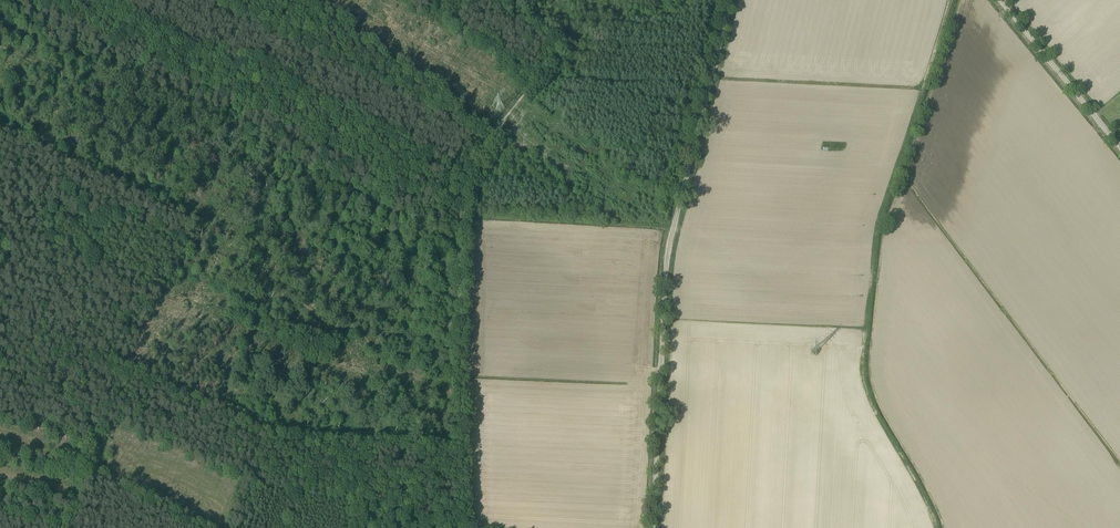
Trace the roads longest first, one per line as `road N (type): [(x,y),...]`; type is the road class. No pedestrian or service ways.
road 1 (track): [(495,0),(557,52),(491,144),(463,207),(465,527)]
road 2 (track): [(938,527),(873,404),(864,357),(877,225),(952,0)]
road 3 (unclassified): [(731,0),(668,243),(653,527)]
road 4 (track): [(190,527),(94,474),(0,455)]
road 5 (unclassified): [(1119,146),(999,0)]

